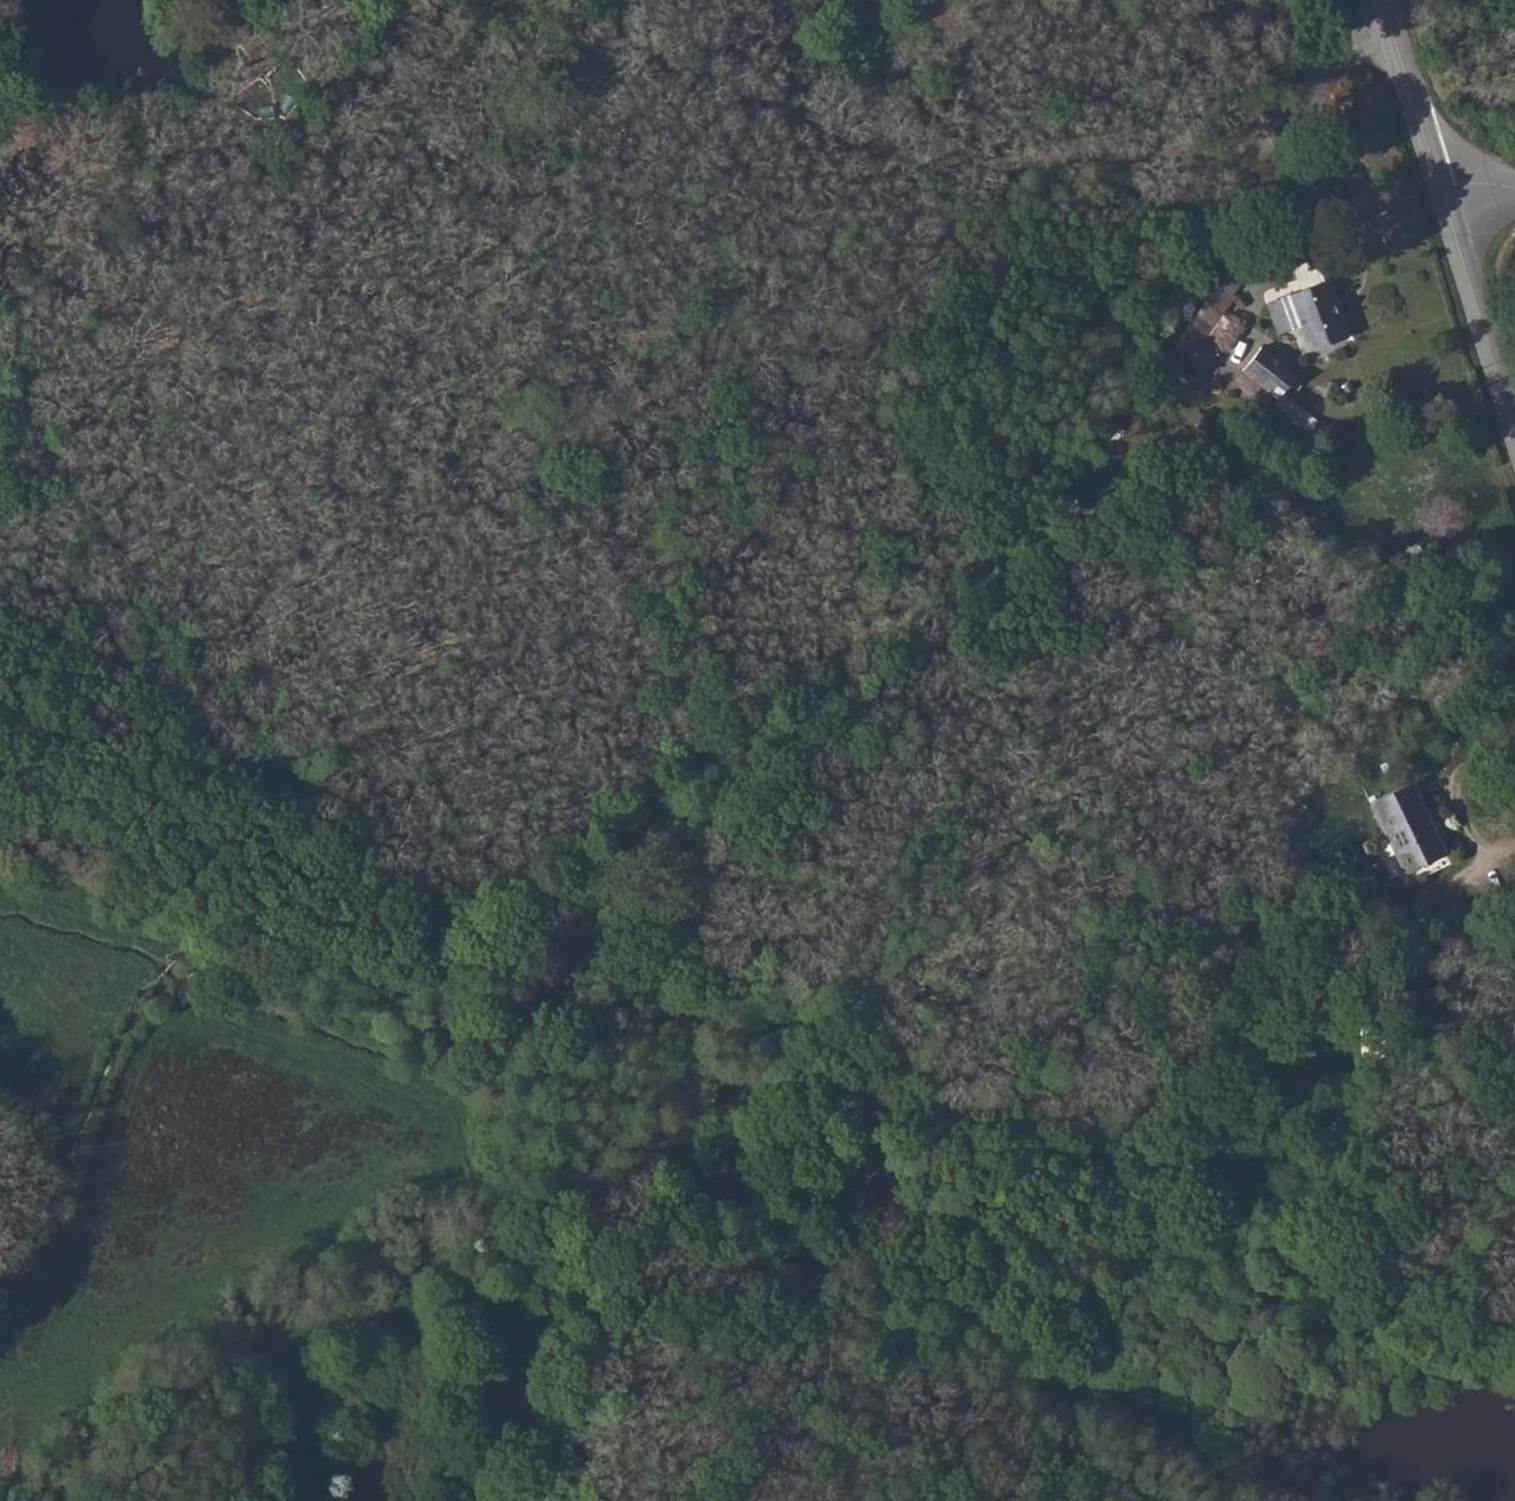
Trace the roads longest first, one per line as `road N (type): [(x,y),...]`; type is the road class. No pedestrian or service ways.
road 1 (tertiary): [(1440,183),(1514,426)]
road 2 (tertiary): [(1380,0),(1440,183)]

